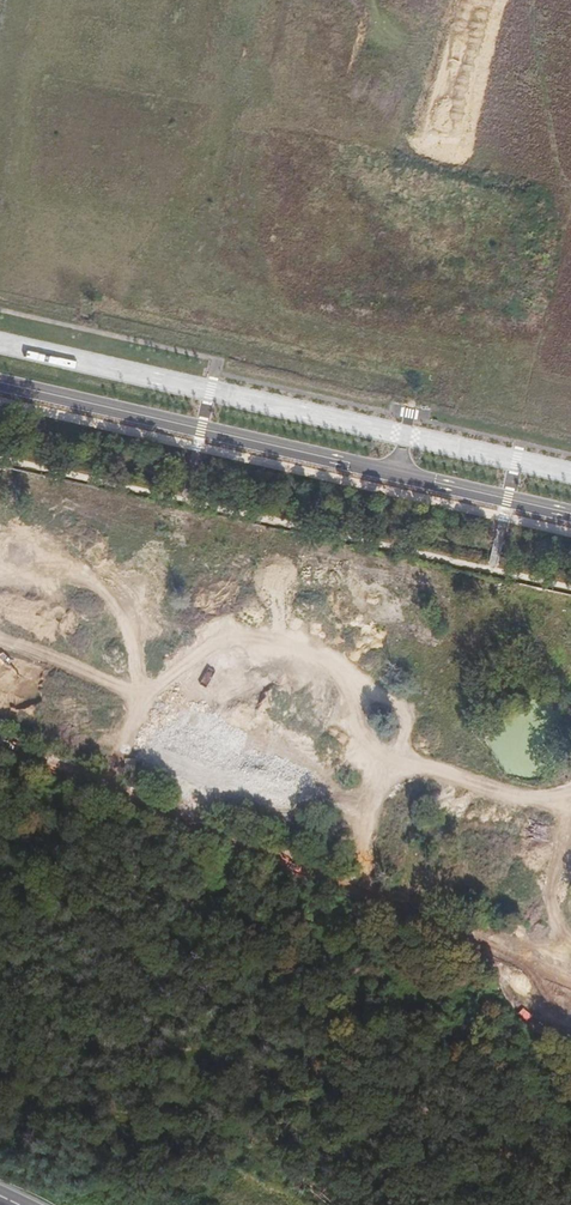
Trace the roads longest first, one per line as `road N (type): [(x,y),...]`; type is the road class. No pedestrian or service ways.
road 1 (track): [(0,639),(119,686),(160,682),(205,648),(239,641),(345,681),(399,756),(562,800),(570,796)]
road 2 (track): [(0,1018),(93,1044),(328,1078),(470,1149),(533,1169),(570,1197)]
road 3 (secondary): [(0,382),(570,514)]
road 4 (track): [(287,1204),(128,1123),(53,1116),(0,1090)]

